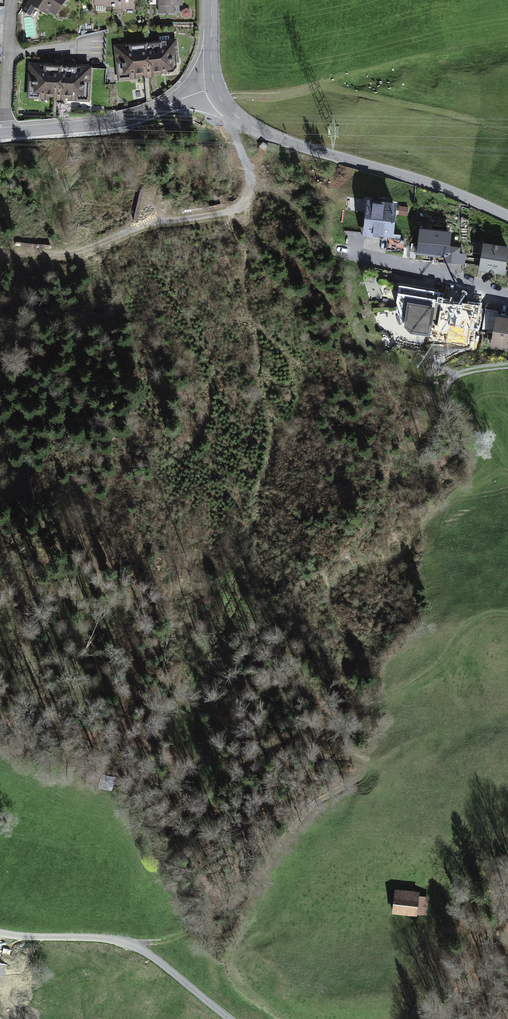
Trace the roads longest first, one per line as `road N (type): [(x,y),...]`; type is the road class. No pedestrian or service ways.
road 1 (unclassified): [(507,219),(415,176),(264,134),(237,117),(216,86)]
road 2 (track): [(226,1018),(135,943),(0,934)]
road 3 (residential): [(216,86),(133,119),(6,133)]
road 4 (track): [(507,367),(468,374),(448,386),(445,400),(507,471)]
road 5 (residential): [(507,306),(371,265)]
road 6 (residential): [(12,0),(6,133)]
road 7 (track): [(135,943),(205,926),(241,893)]

